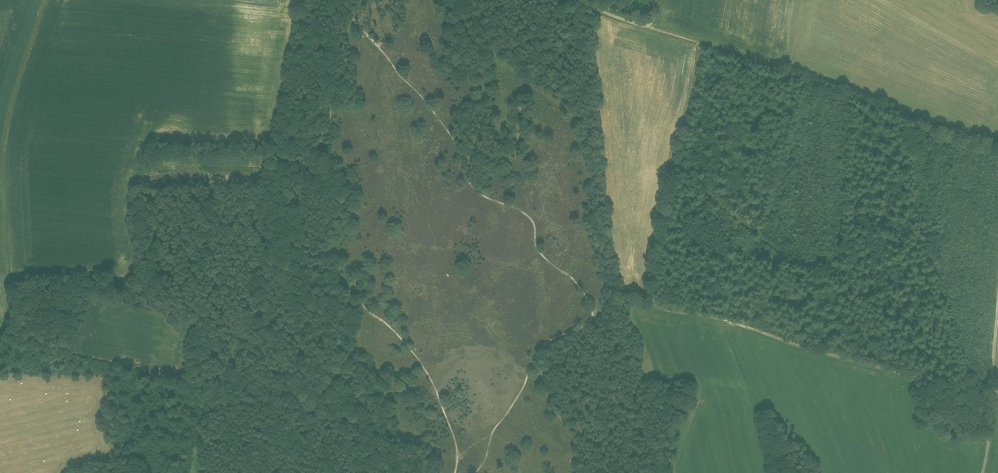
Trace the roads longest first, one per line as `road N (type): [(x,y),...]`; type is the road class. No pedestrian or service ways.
road 1 (track): [(997,149),(569,0)]
road 2 (track): [(991,391),(658,304),(612,313)]

